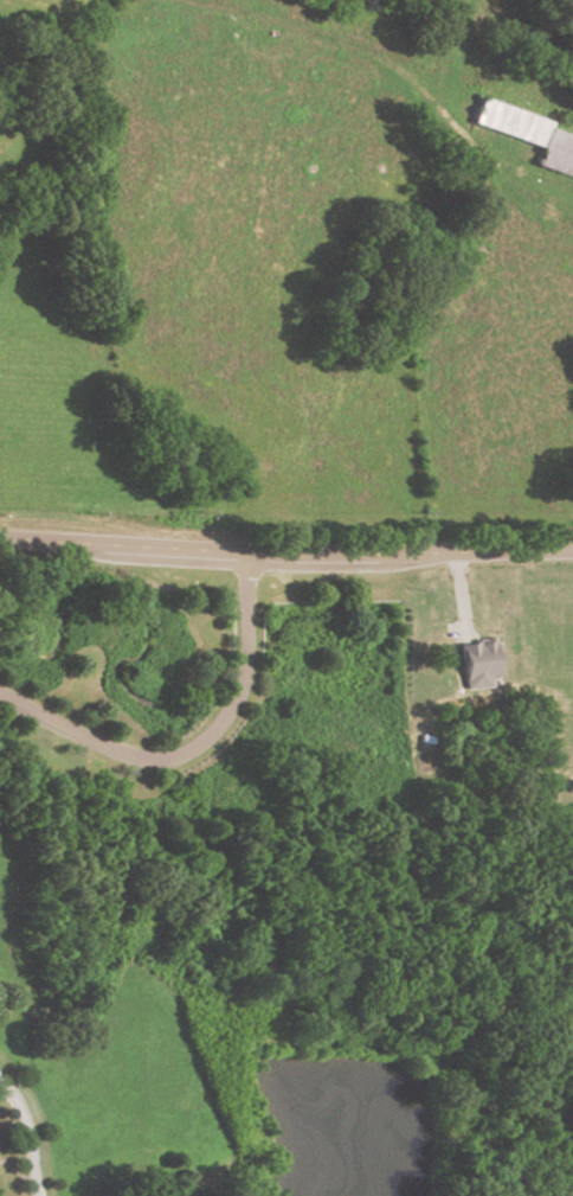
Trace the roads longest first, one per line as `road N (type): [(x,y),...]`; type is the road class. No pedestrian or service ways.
road 1 (tertiary): [(0,538),(329,556),(572,549)]
road 2 (residential): [(247,554),(240,684),(228,711),(188,752),(142,760),(0,697)]
road 3 (track): [(182,0),(270,19),(387,60),(502,178)]
road 4 (residential): [(0,1079),(22,1108),(38,1195)]

